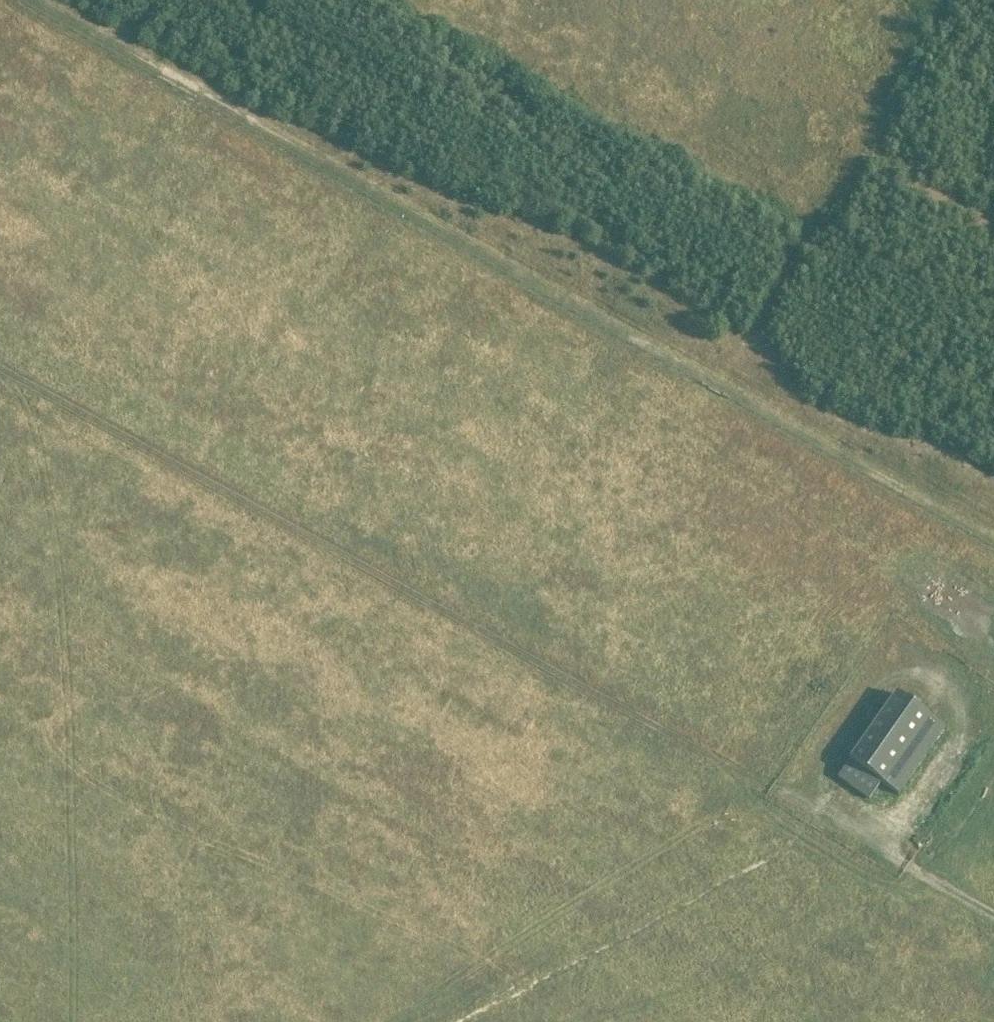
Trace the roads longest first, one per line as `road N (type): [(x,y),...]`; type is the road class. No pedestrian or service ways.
road 1 (track): [(993,915),(773,787),(0,369)]

